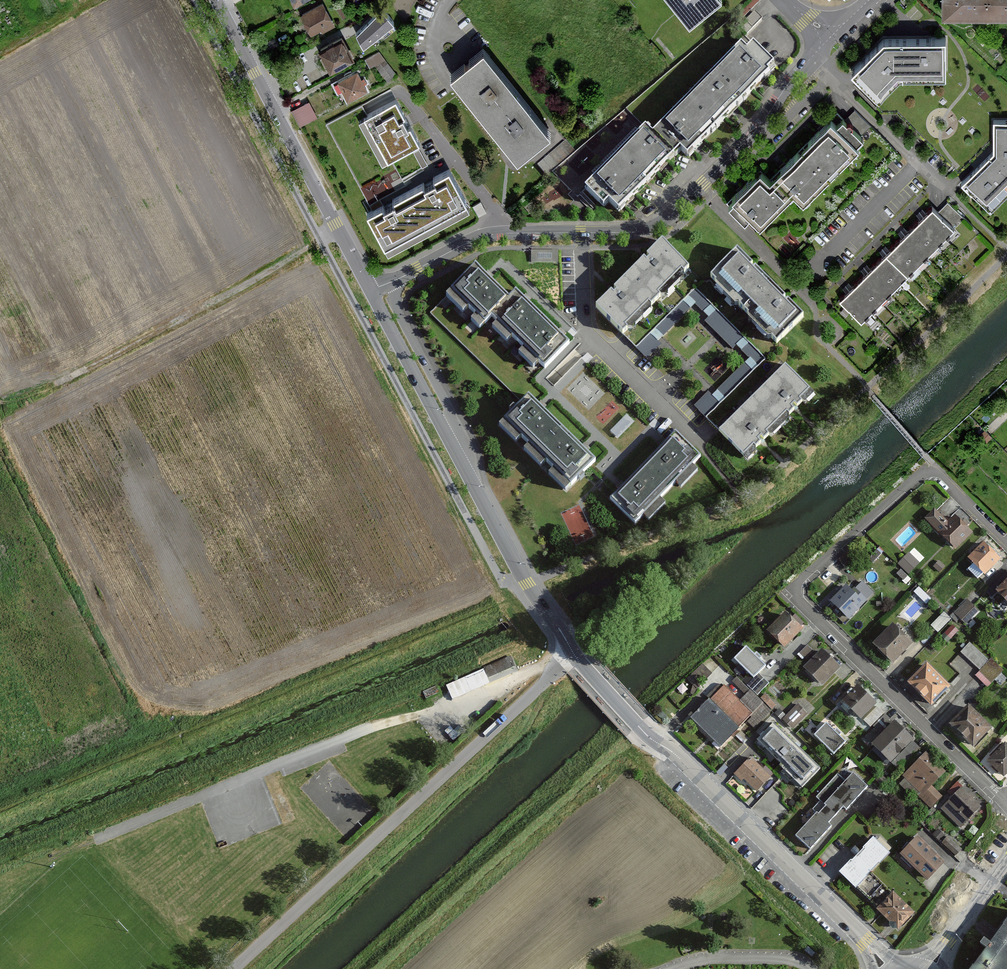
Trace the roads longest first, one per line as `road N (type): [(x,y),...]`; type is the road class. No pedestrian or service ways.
road 1 (residential): [(1006,543),(944,479),(924,475),(797,588),(799,602),(1006,805)]
road 2 (unclassified): [(829,40),(752,138),(665,222),(632,233),(491,234),(372,290)]
road 3 (unclassified): [(238,968),(459,765),(571,647)]
road 4 (unclassified): [(886,968),(637,725),(571,647)]
road 5 (unclassified): [(571,647),(515,565),(372,290)]
road 6 (track): [(0,416),(144,706),(174,724)]
road 7 (track): [(322,240),(73,374),(12,374),(0,381)]
road 8 (unclassified): [(372,290),(216,0)]
road 9 (residential): [(925,968),(1006,863)]

